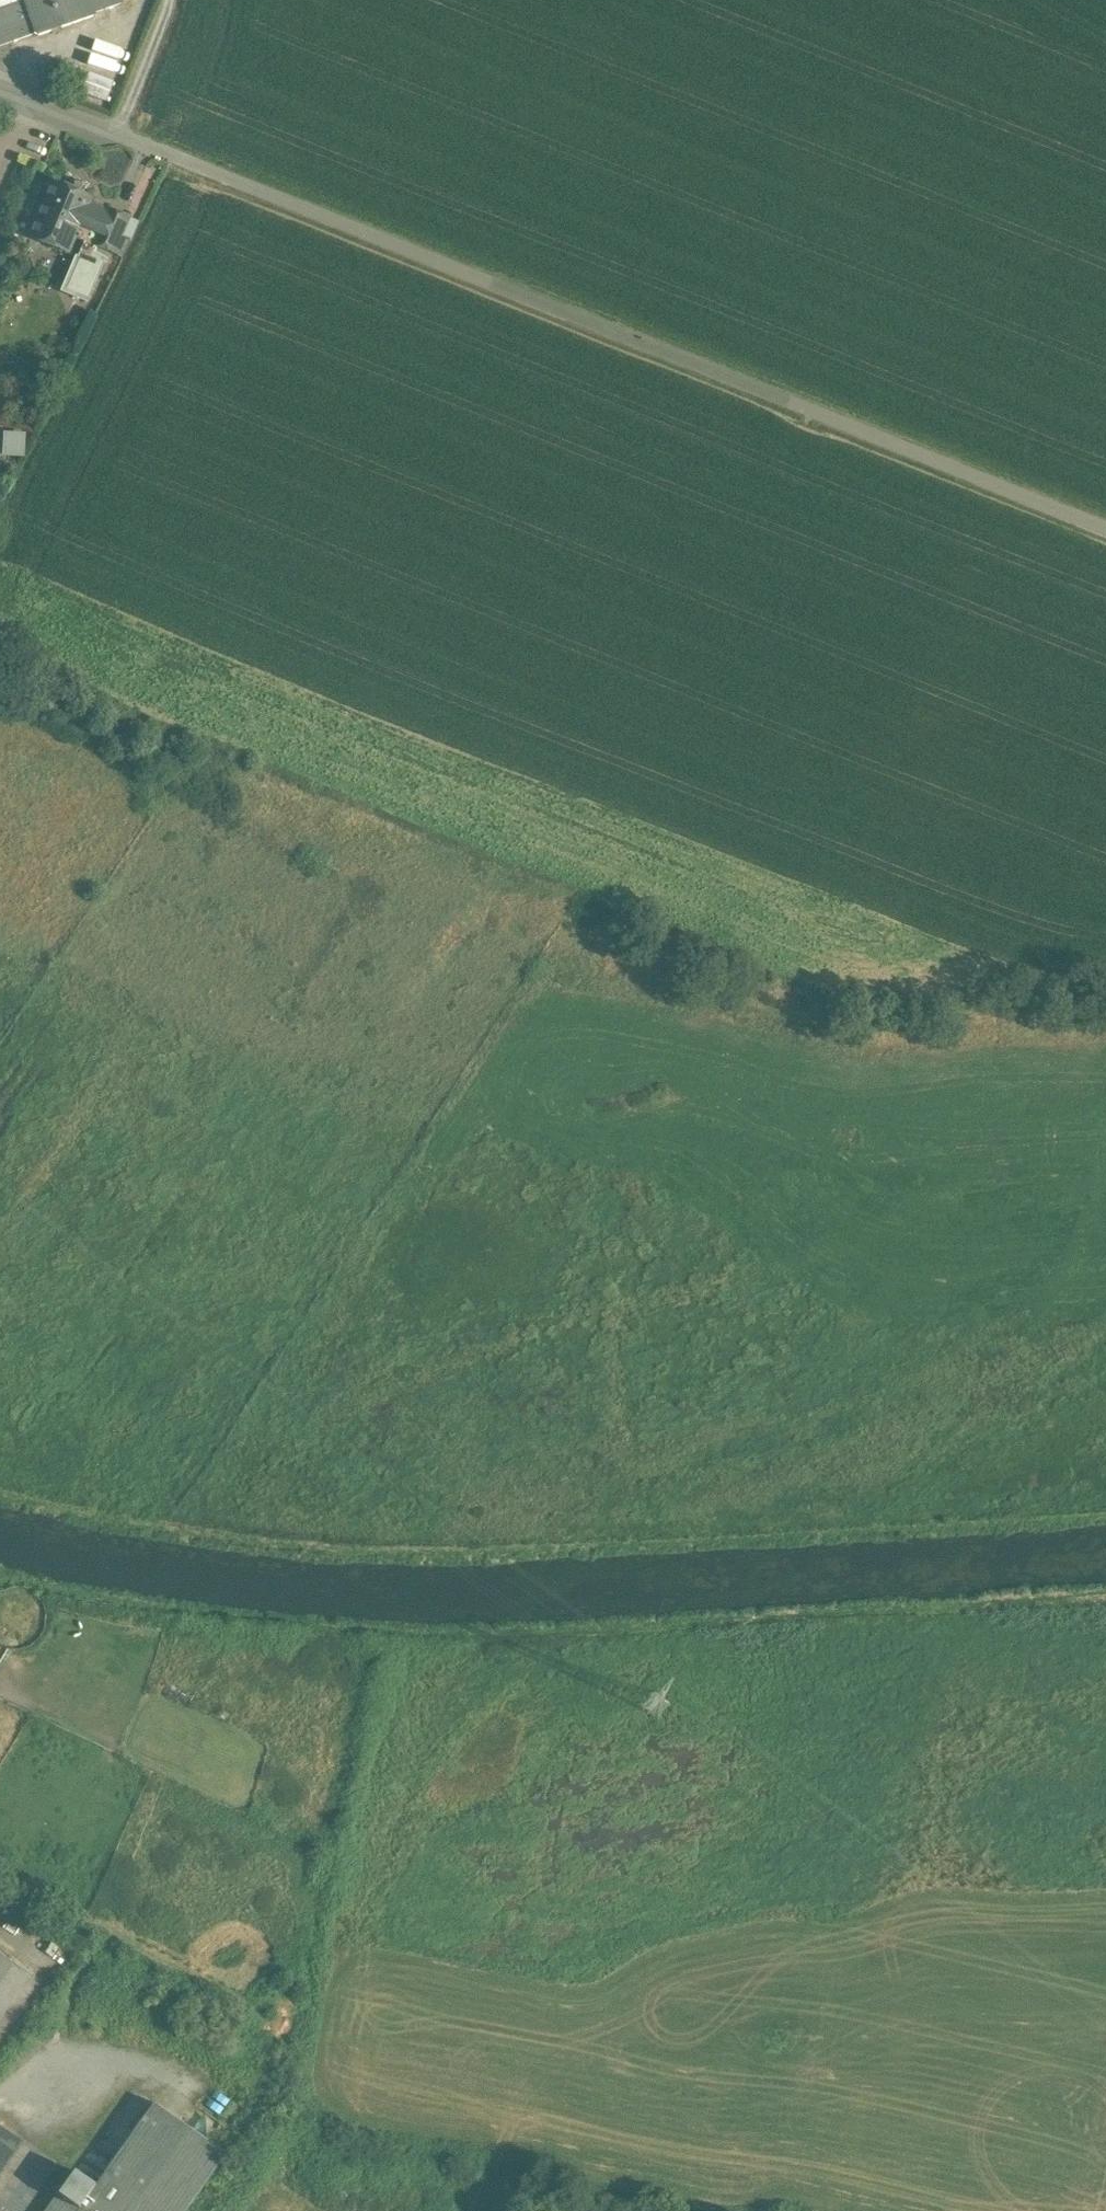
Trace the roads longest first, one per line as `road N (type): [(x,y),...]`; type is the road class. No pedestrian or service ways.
road 1 (unclassified): [(124,137),(1105,528)]
road 2 (residential): [(0,88),(124,137)]

